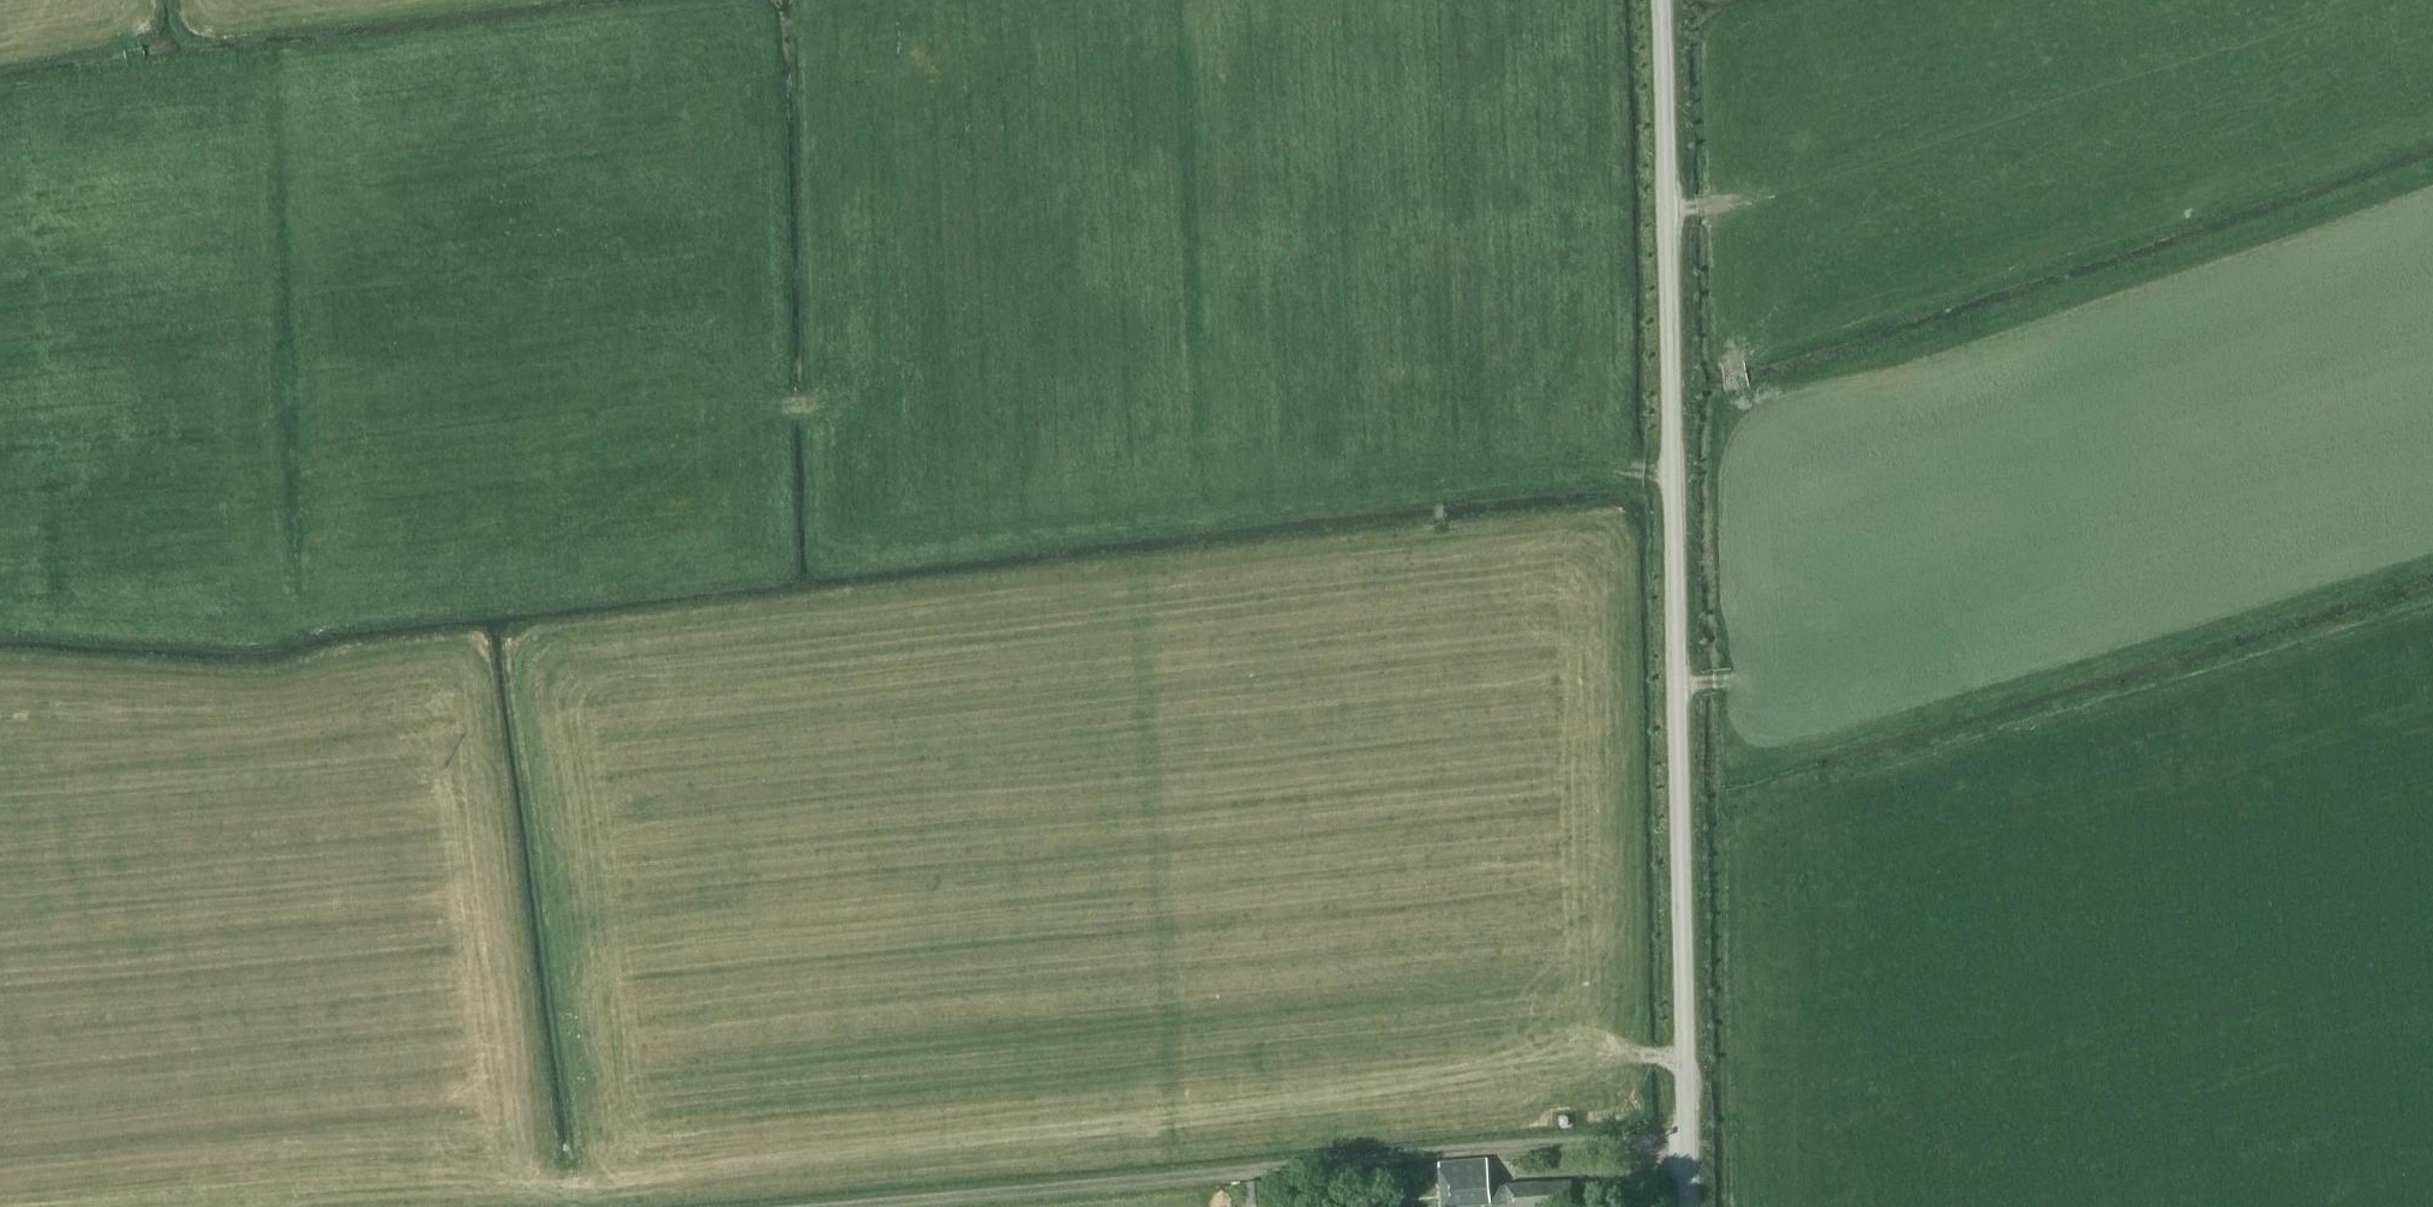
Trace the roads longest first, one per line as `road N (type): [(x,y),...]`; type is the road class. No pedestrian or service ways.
road 1 (unclassified): [(1689,1206),(1661,0)]

